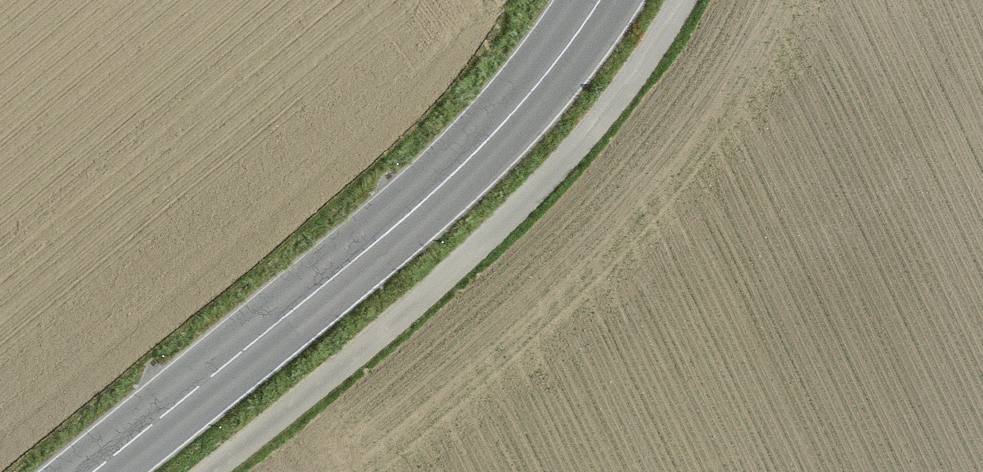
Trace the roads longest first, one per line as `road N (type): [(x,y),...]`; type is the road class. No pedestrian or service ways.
road 1 (primary): [(93,471),(414,210),(553,68),(598,0)]
road 2 (unclassified): [(215,471),(508,225),(617,101),(685,0)]

